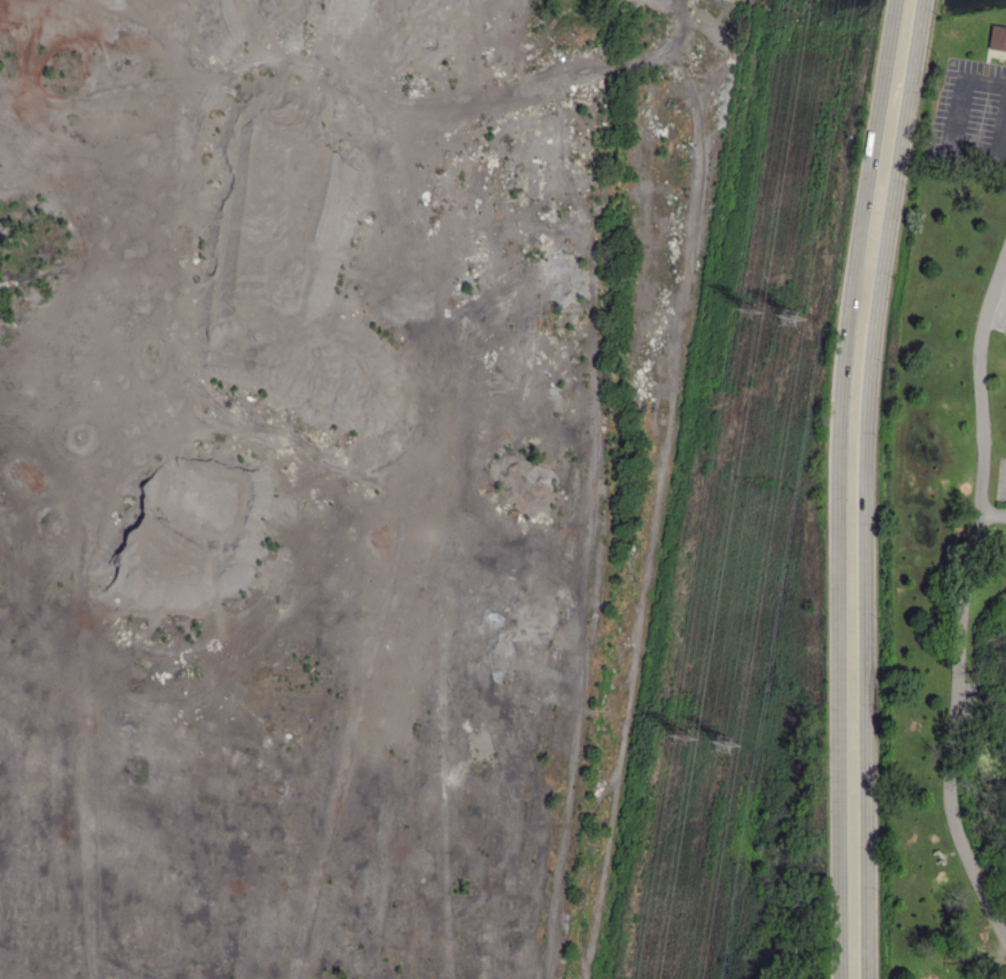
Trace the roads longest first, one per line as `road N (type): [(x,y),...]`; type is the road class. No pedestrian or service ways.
road 1 (secondary): [(910,0),(854,416),(854,978)]

